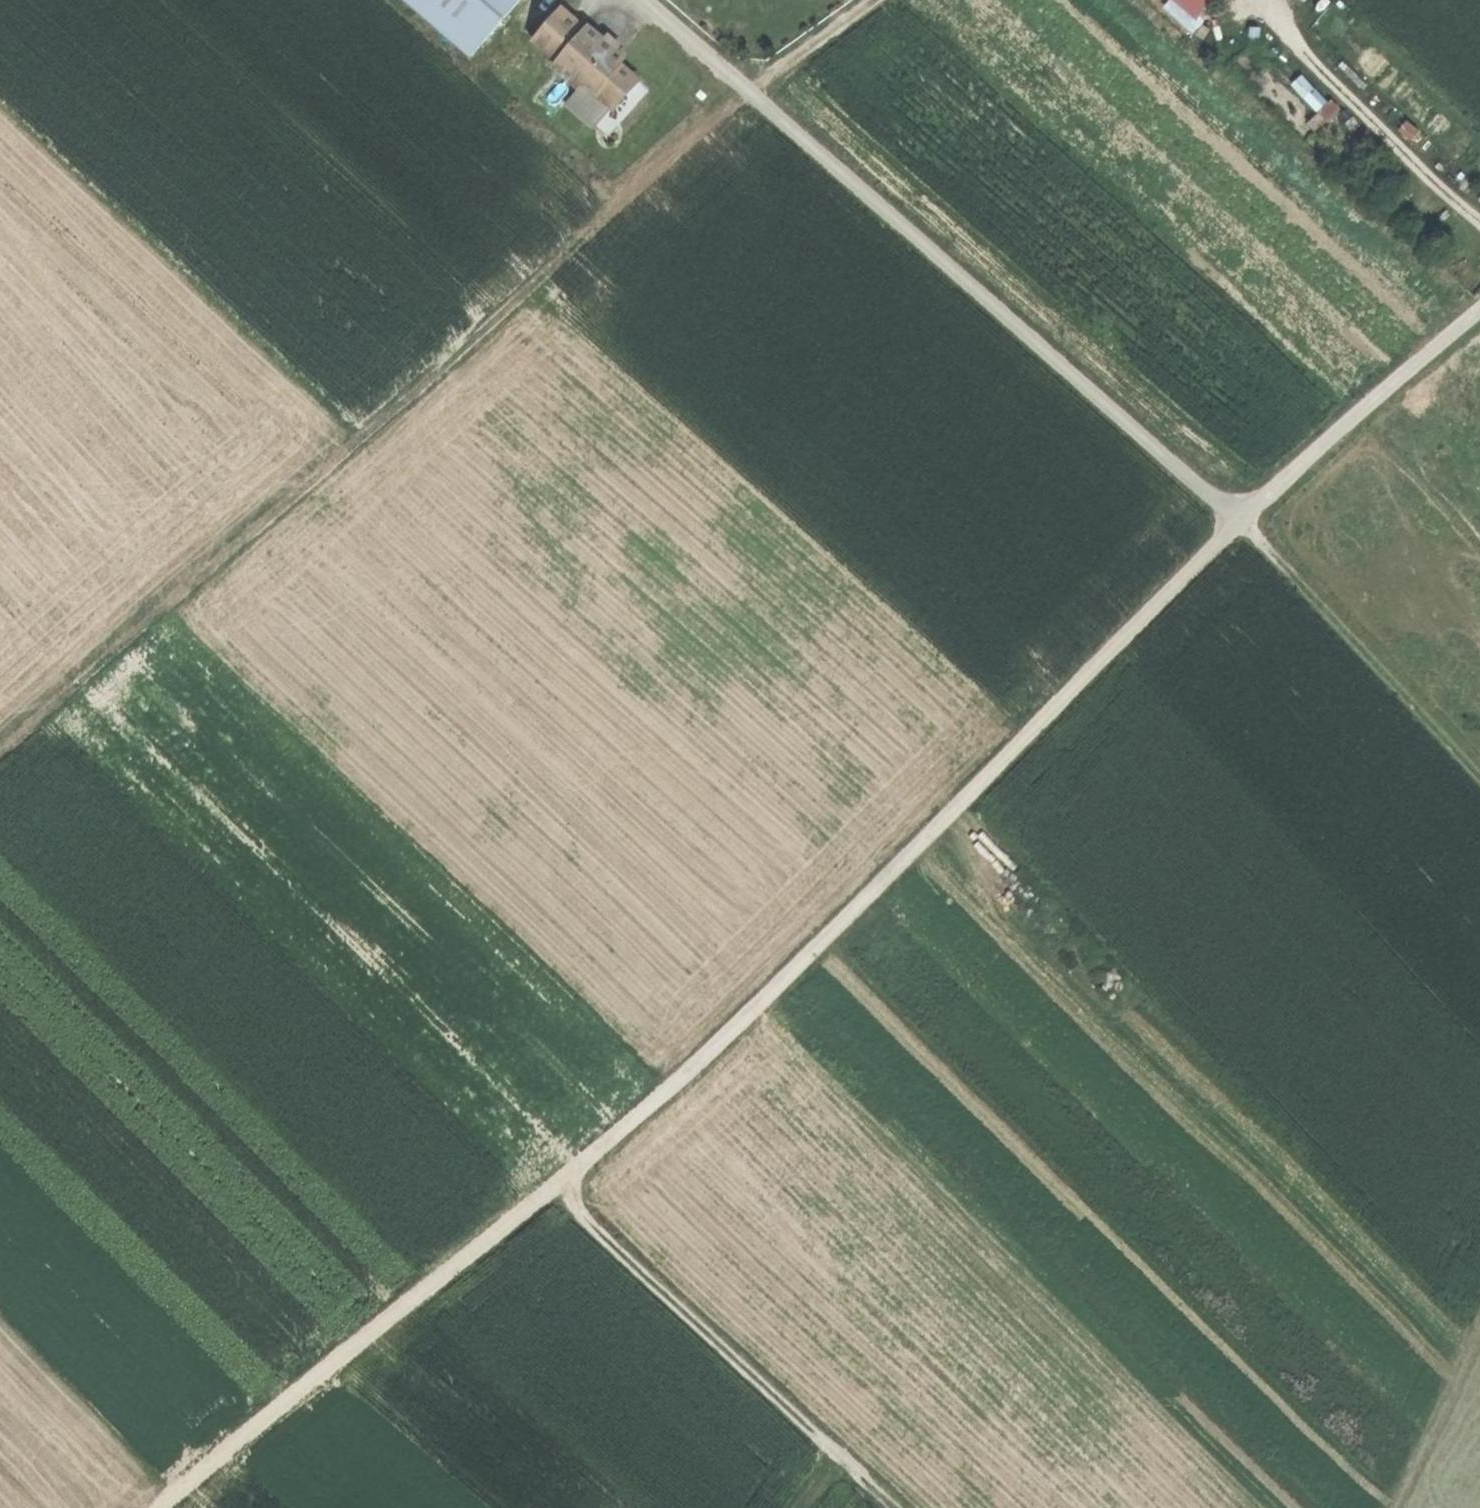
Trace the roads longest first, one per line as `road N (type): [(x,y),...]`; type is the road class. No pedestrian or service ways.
road 1 (track): [(1238,518),(762,1007),(568,1181),(188,1477),(160,1507)]
road 2 (track): [(880,0),(749,91),(0,767)]
road 3 (track): [(801,1507),(835,1450),(568,1181)]

